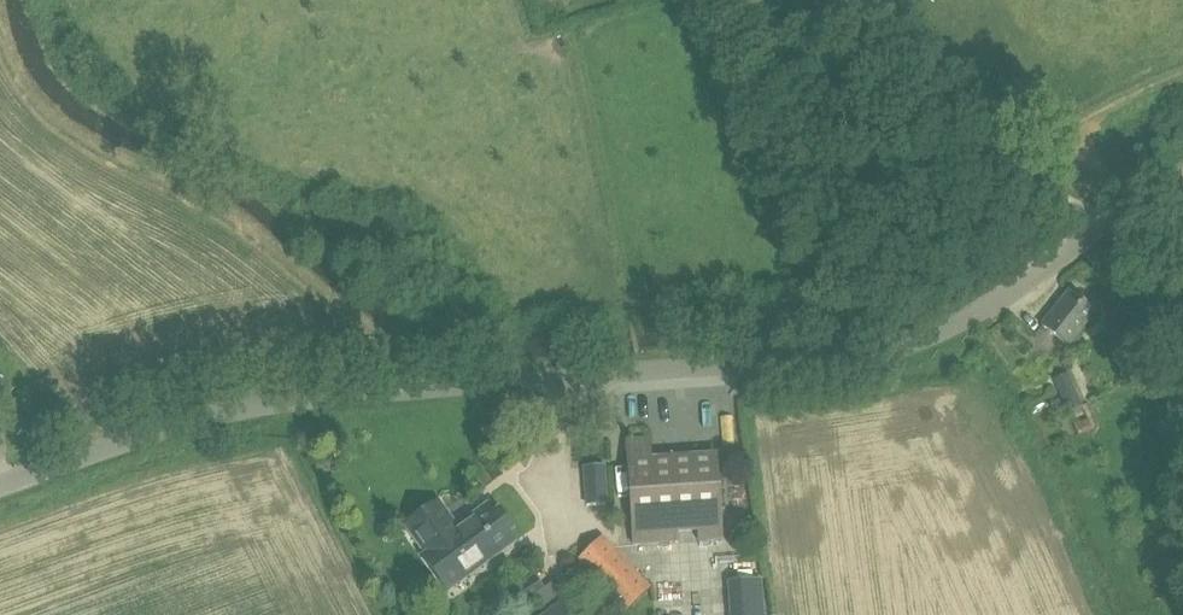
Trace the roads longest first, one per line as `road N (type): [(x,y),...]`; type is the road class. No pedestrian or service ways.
road 1 (unclassified): [(0,485),(198,415),(331,393),(878,353),(978,318),(1182,178)]
road 2 (track): [(0,43),(31,104),(72,139),(231,217),(444,385)]
road 3 (track): [(1119,216),(1139,256),(1182,437)]

